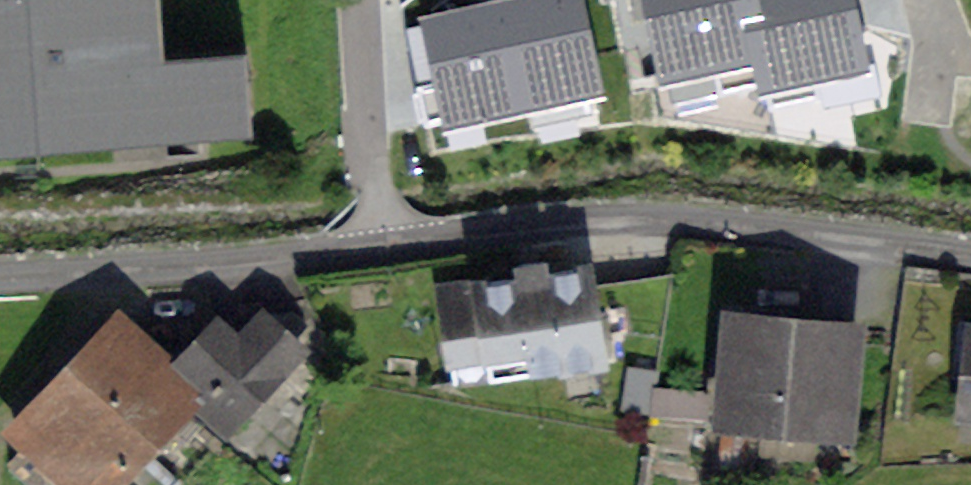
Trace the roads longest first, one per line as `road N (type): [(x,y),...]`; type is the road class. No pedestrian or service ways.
road 1 (residential): [(0,279),(577,224),(727,225),(970,248)]

